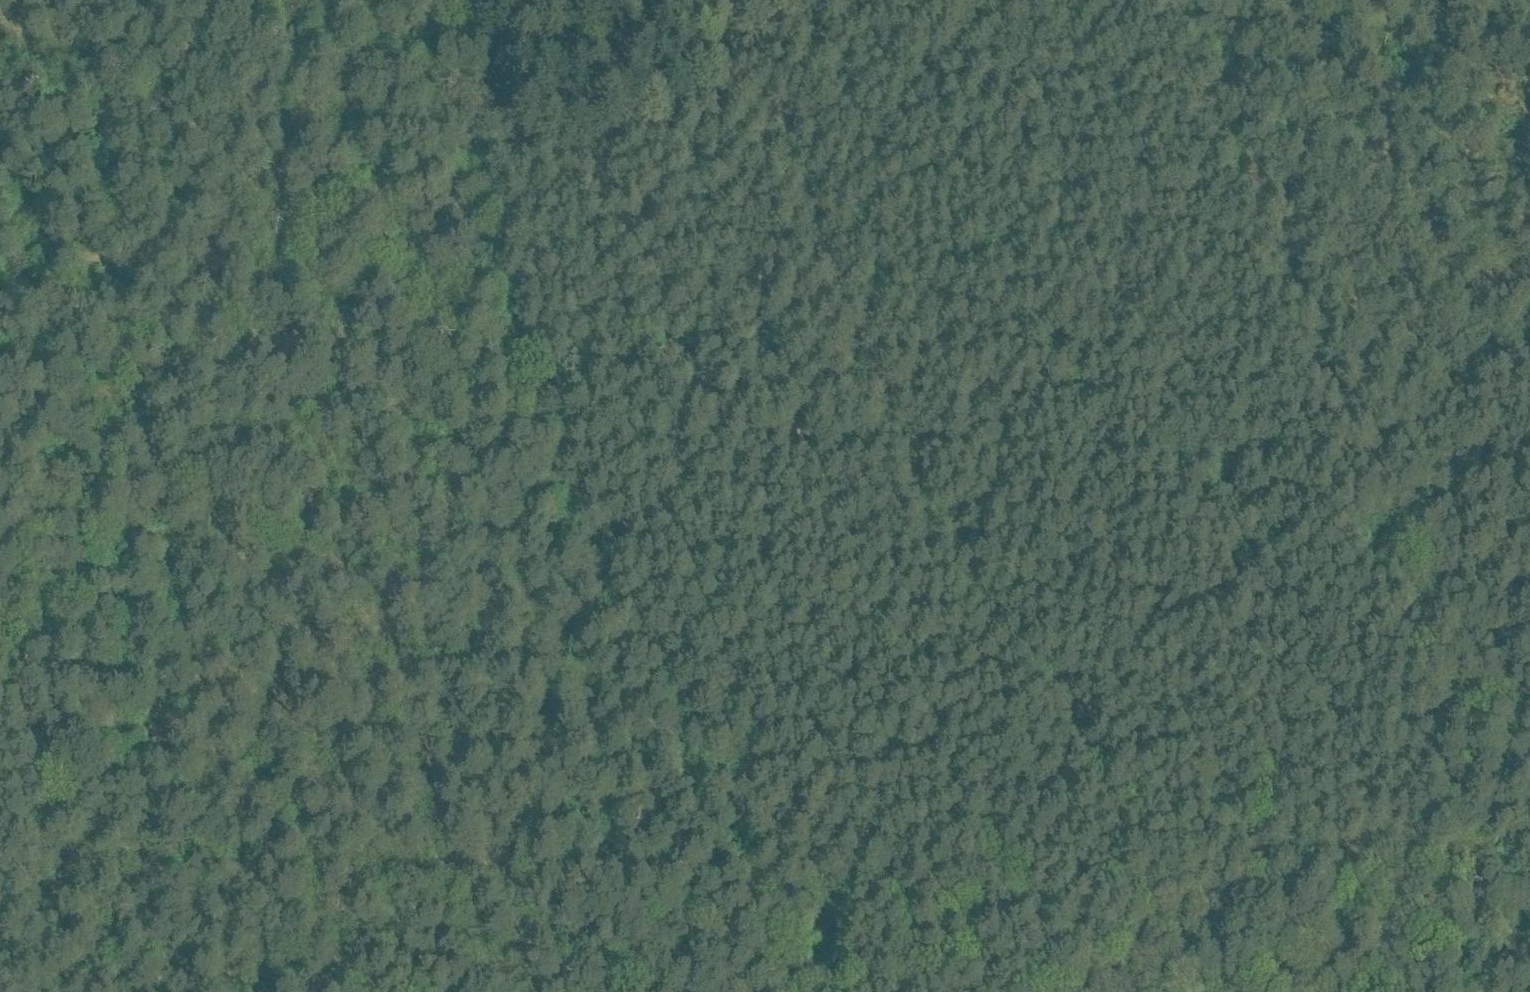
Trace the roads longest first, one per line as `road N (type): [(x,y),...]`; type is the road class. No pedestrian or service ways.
road 1 (track): [(480,301),(502,162),(474,45),(438,9),(352,3),(272,189),(134,356)]
road 2 (track): [(1393,865),(1308,866),(1258,876),(1085,991)]
road 3 (track): [(134,356),(70,444),(50,502),(0,560)]
road 4 (track): [(741,0),(715,207)]
road 5 (track): [(1529,873),(1393,865)]

